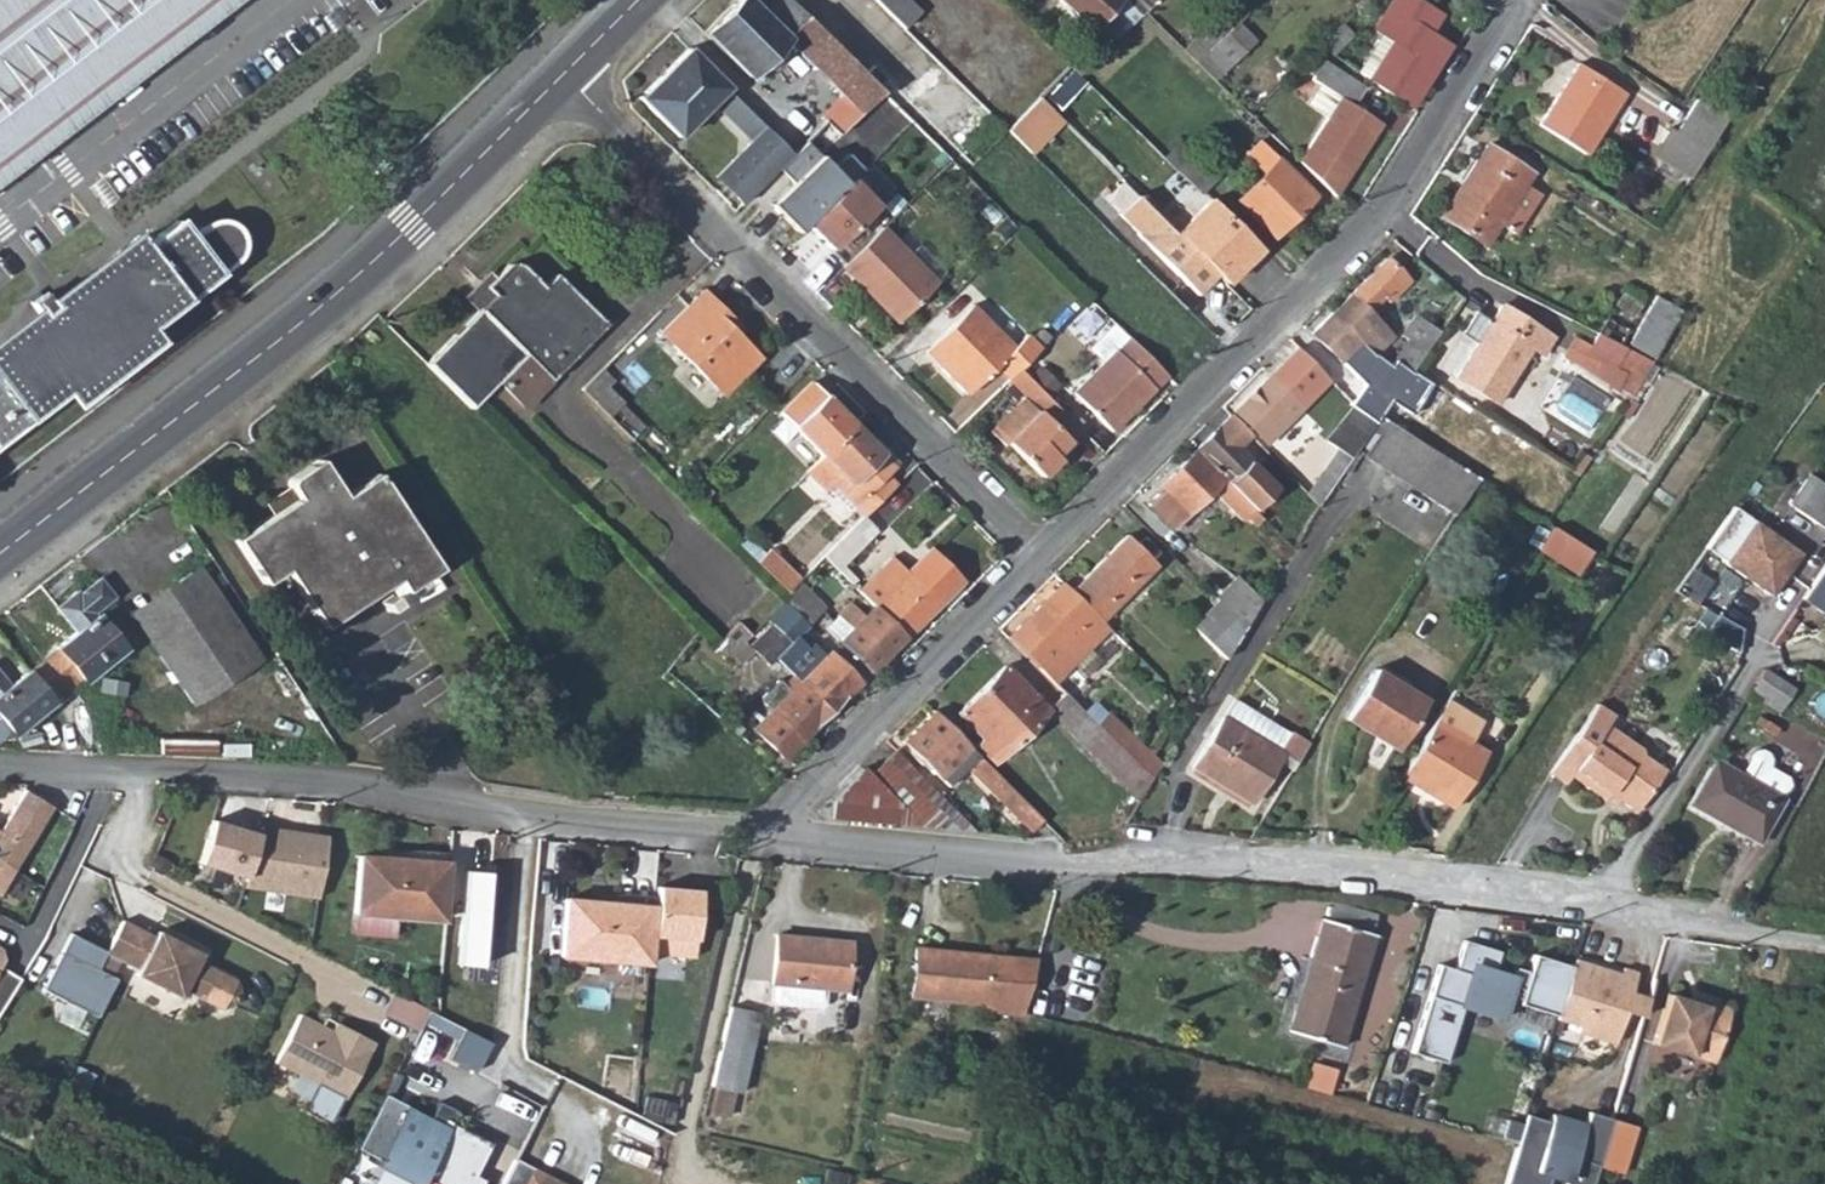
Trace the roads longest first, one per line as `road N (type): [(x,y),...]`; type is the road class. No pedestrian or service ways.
road 1 (residential): [(771,833),(1062,866),(1129,856),(1250,862),(1606,901)]
road 2 (residential): [(0,760),(311,782),(527,813),(771,833)]
road 3 (tertiary): [(0,554),(316,309),(560,76)]
road 4 (residential): [(1042,552),(1375,219),(1500,27),(1504,0)]
road 5 (residential): [(560,76),(1042,552)]
road 6 (residential): [(771,833),(784,810),(1042,552)]
road 7 (residential): [(1746,677),(1606,901)]
road 8 (residential): [(1606,901),(1824,923)]

